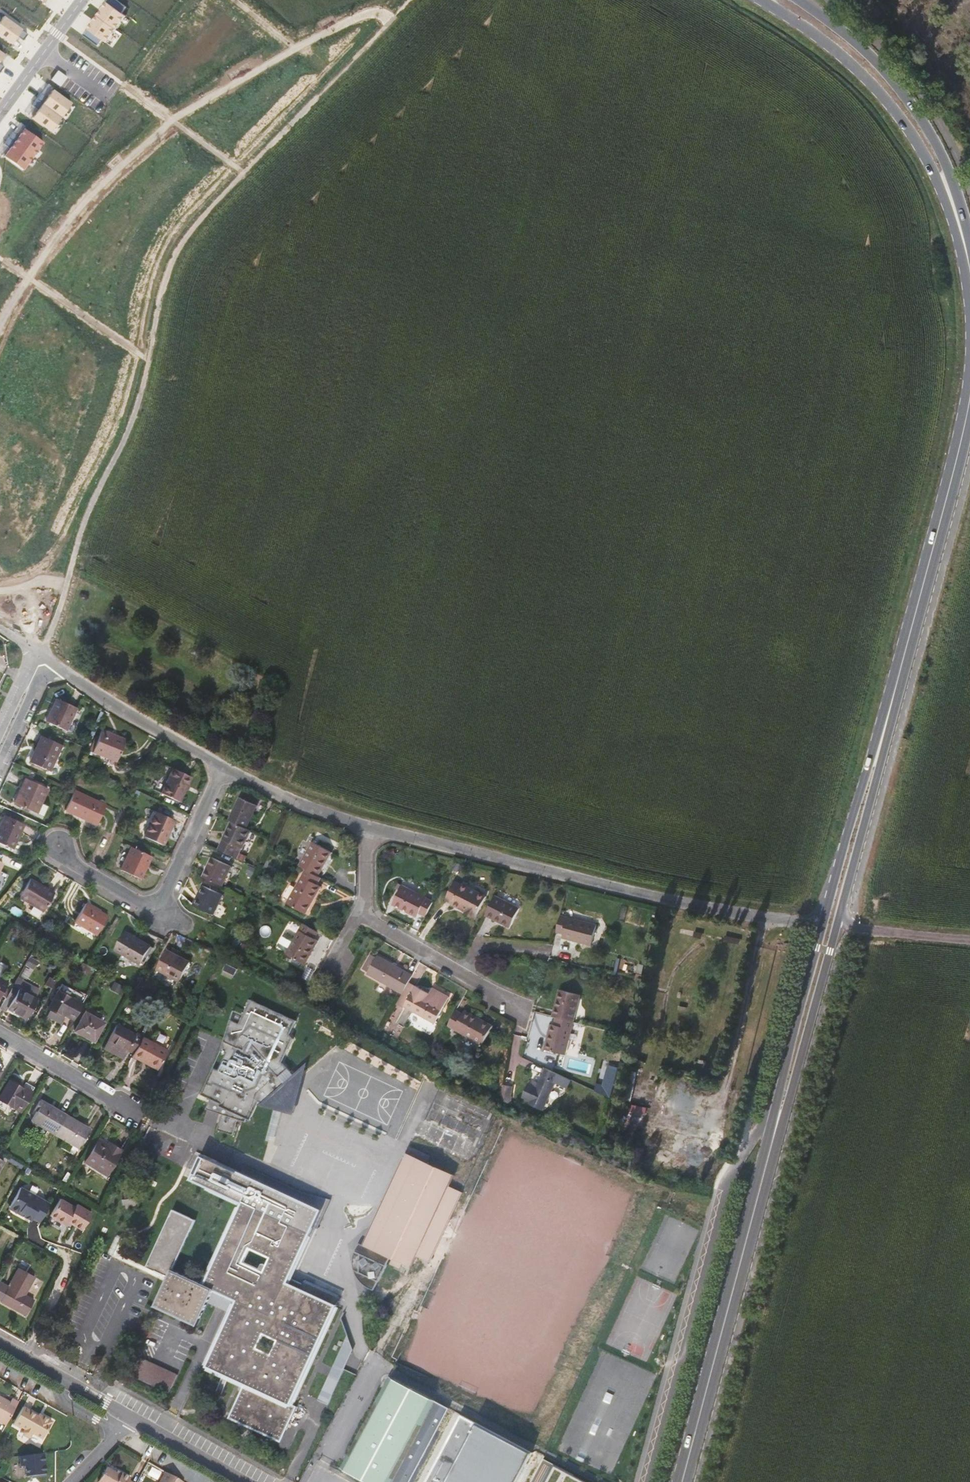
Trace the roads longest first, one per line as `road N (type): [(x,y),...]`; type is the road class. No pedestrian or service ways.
road 1 (secondary): [(825,924),(678,1481)]
road 2 (secondary): [(687,1481),(841,926)]
road 3 (track): [(0,330),(74,215),(173,119),(354,18),(376,13),(391,21)]
road 4 (residential): [(825,924),(662,900),(374,826)]
road 5 (secondary): [(920,611),(825,924)]
road 6 (secondary): [(841,926),(920,611)]
road 7 (secondary): [(764,0),(849,62),(890,104),(960,217)]
road 8 (secondary): [(960,217),(946,165),(903,92),(866,51),(798,0)]
road 9 (secondary): [(969,396),(920,611)]
road 10 (residential): [(223,766),(48,662)]
road 11 (residential): [(374,826),(223,766)]
road 12 (residential): [(153,903),(166,891),(223,766)]
road 13 (residential): [(127,1107),(0,1033)]
road 14 (residential): [(124,1414),(244,1481)]
road 15 (residential): [(81,0),(0,111)]
road 16 (unclassified): [(969,940),(841,926)]

